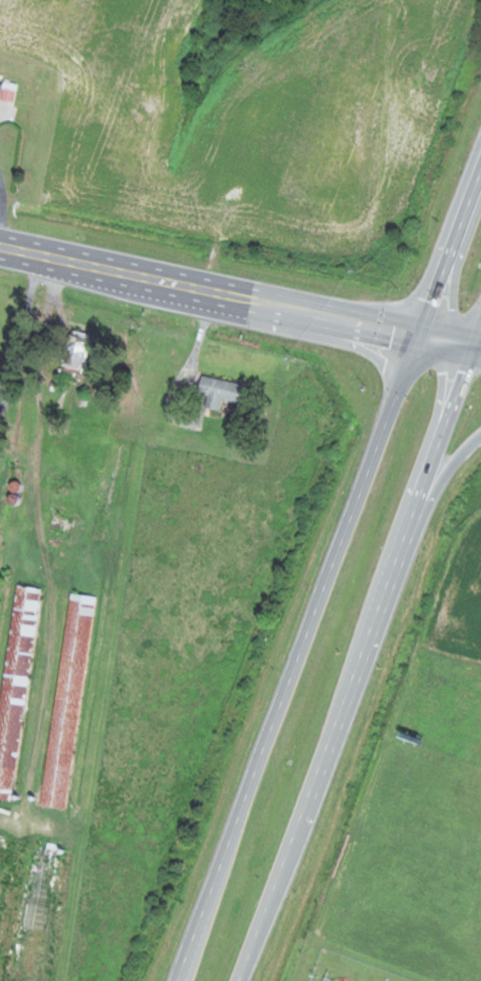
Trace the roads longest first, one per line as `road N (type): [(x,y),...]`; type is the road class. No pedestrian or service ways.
road 1 (trunk): [(418,335),(176,980)]
road 2 (track): [(63,980),(136,465),(146,434),(170,409)]
road 3 (trunk): [(238,980),(406,530)]
road 4 (residential): [(211,291),(218,249),(235,234),(338,253),(370,229),(383,164),(394,0)]
road 5 (secondary): [(0,248),(418,335)]
road 6 (trunk): [(406,530),(474,348)]
road 7 (trunk): [(480,179),(418,335)]
road 8 (trunk): [(406,530),(480,434)]

